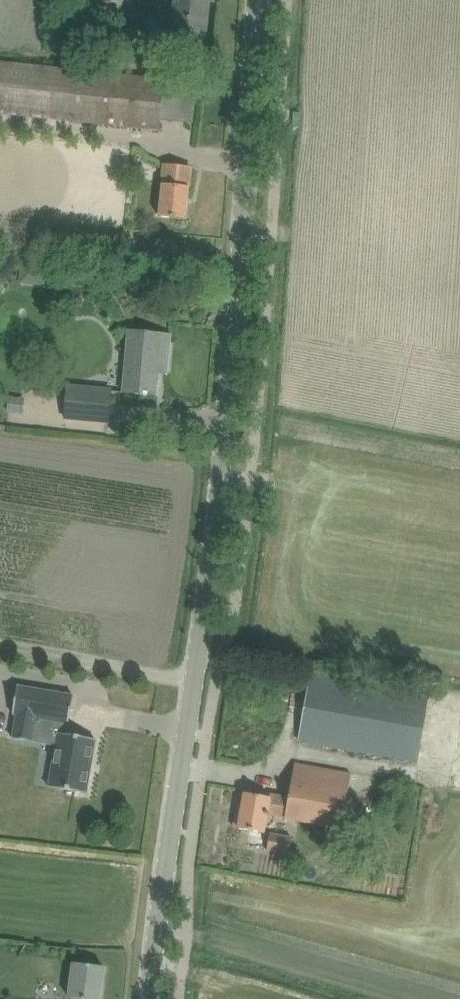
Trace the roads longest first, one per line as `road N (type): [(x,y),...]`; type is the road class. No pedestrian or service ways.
road 1 (tertiary): [(149,998),(213,546),(257,0)]

